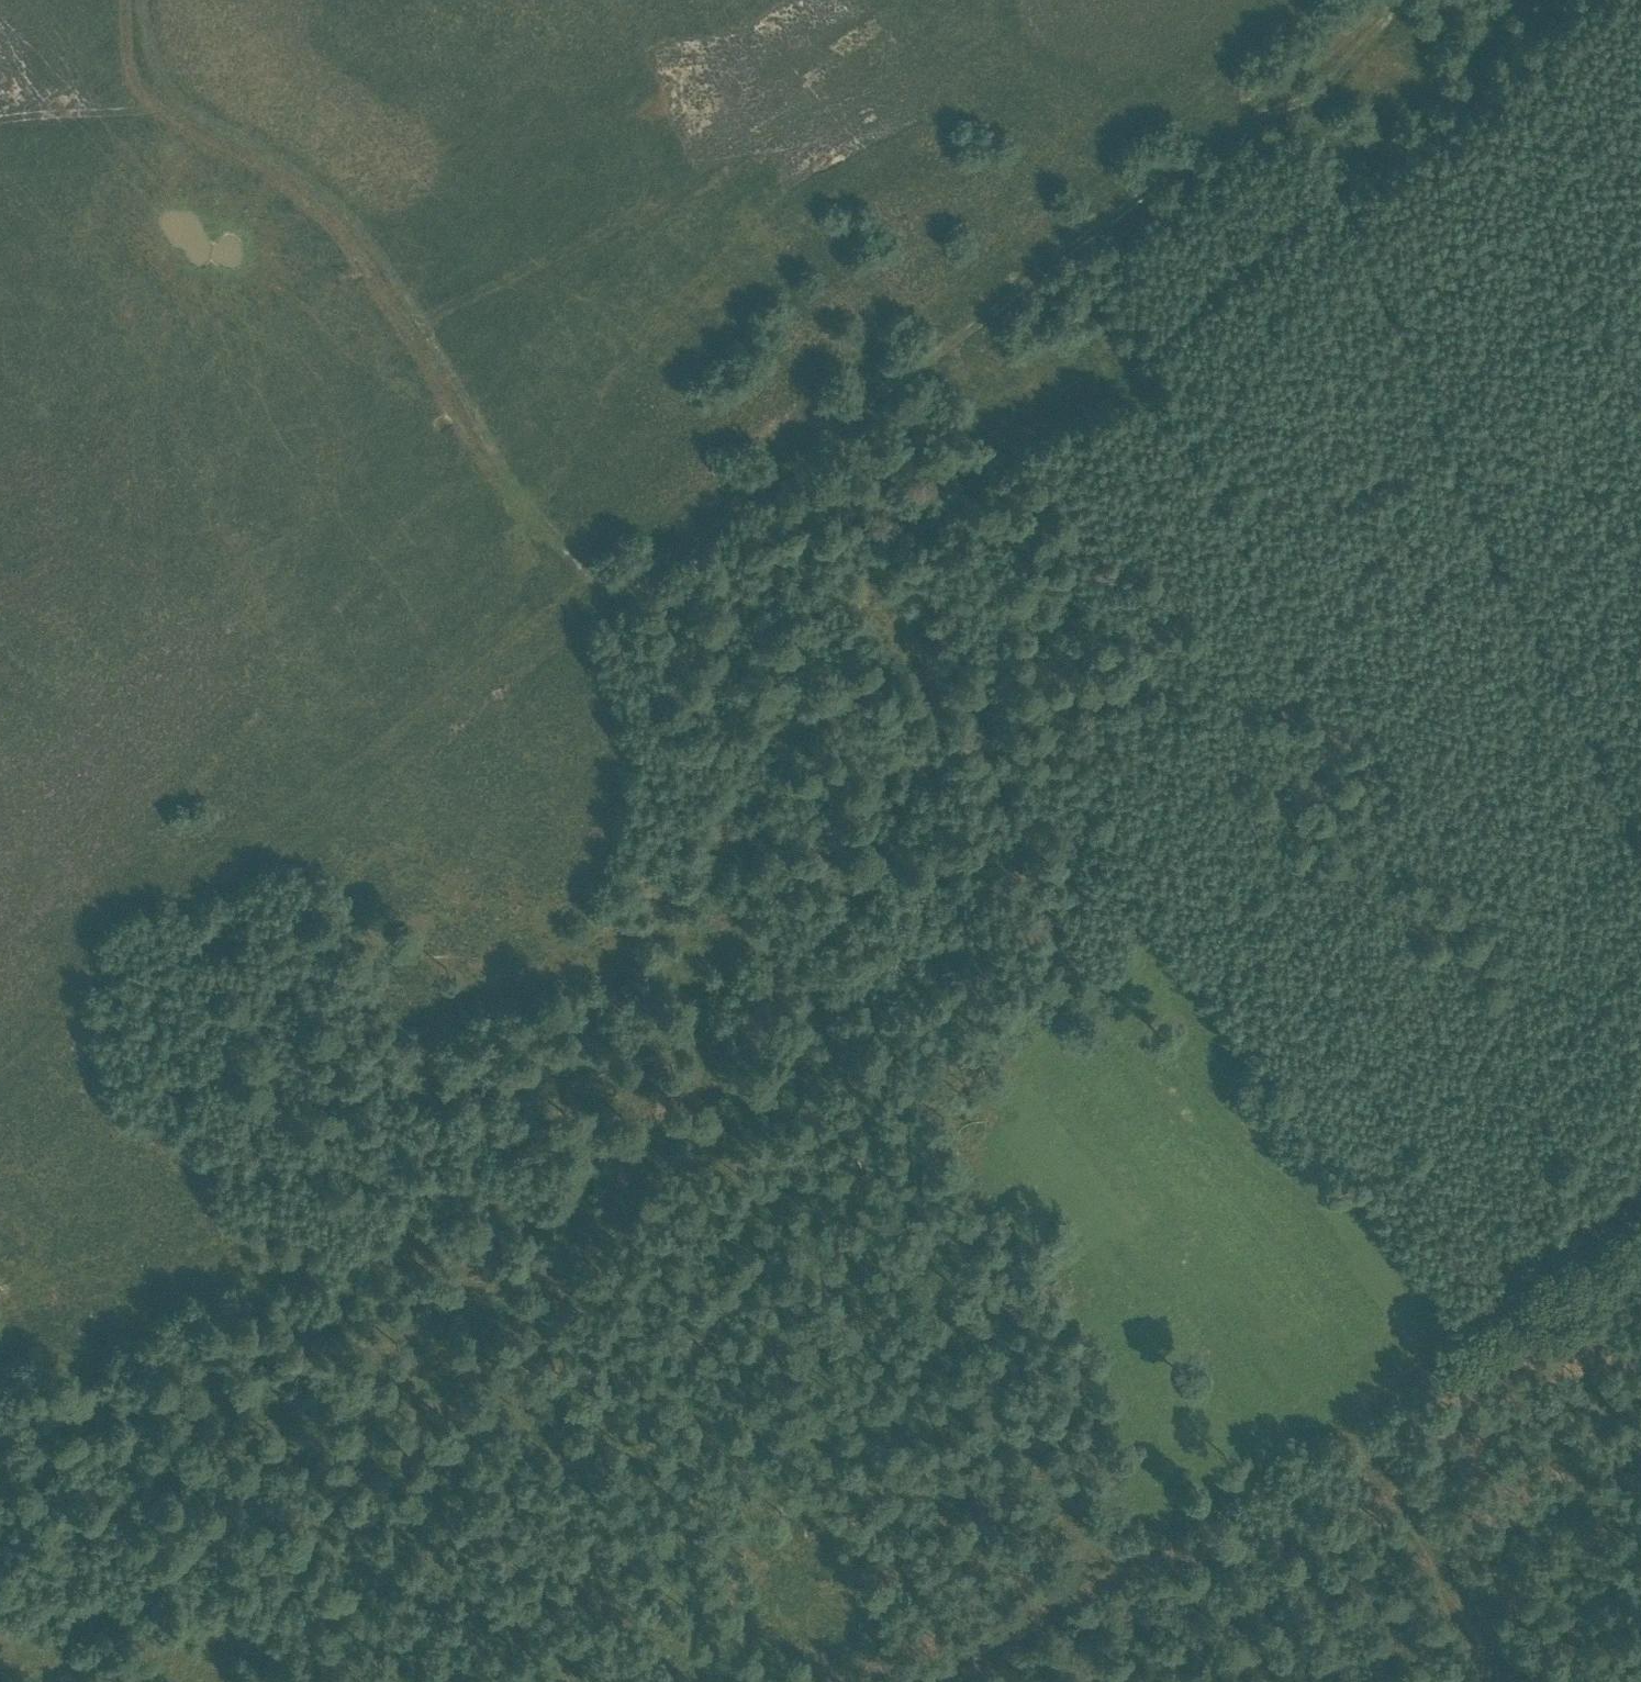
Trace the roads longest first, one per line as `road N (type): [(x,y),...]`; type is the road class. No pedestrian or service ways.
road 1 (track): [(1376,0),(612,598),(483,454),(359,249),(304,188),(161,112),(142,89),(127,50),(124,0)]
road 2 (track): [(980,1681),(1640,1218)]

